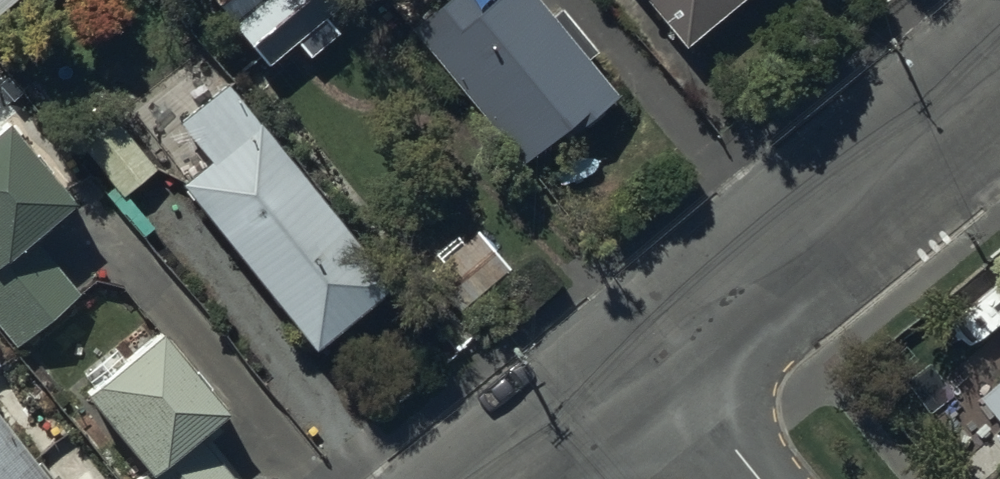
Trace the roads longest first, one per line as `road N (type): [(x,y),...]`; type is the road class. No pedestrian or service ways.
road 1 (residential): [(999,87),(664,365)]
road 2 (residential): [(664,365),(525,478)]
road 3 (residential): [(664,365),(759,478)]

